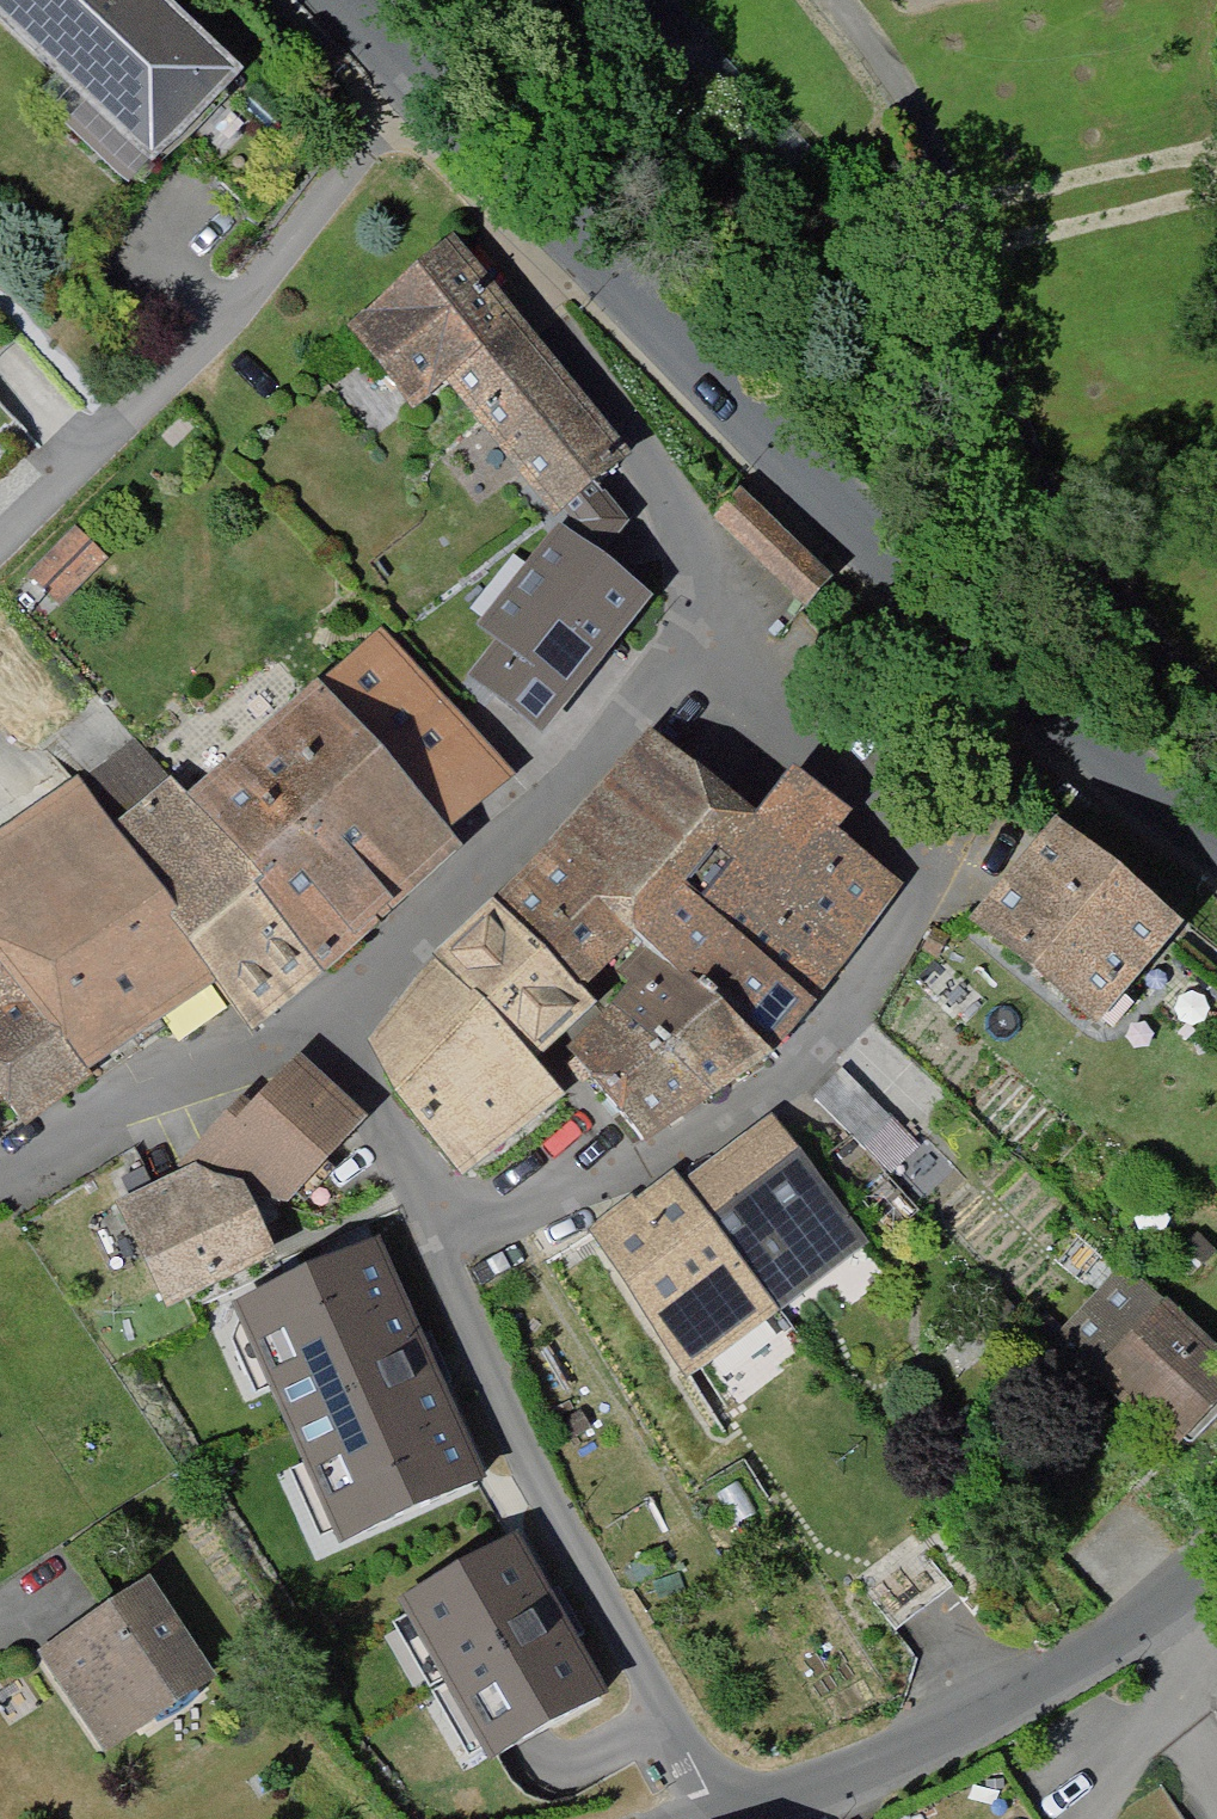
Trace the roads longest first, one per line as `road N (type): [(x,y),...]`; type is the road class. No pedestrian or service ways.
road 1 (residential): [(663,633),(929,874),(736,1104),(475,1293)]
road 2 (residential): [(426,69),(0,544)]
road 3 (residential): [(724,1818),(475,1293)]
road 4 (unclassified): [(808,465),(1120,784),(1216,847)]
road 5 (residential): [(1216,1566),(974,1731),(731,1818)]
road 6 (unclassified): [(426,69),(808,465)]
road 7 (residential): [(663,633),(296,1036)]
road 8 (residential): [(296,1036),(156,1087),(0,1165)]
road 9 (residential): [(475,1293),(296,1036)]
road 10 (residential): [(808,465),(663,633)]

